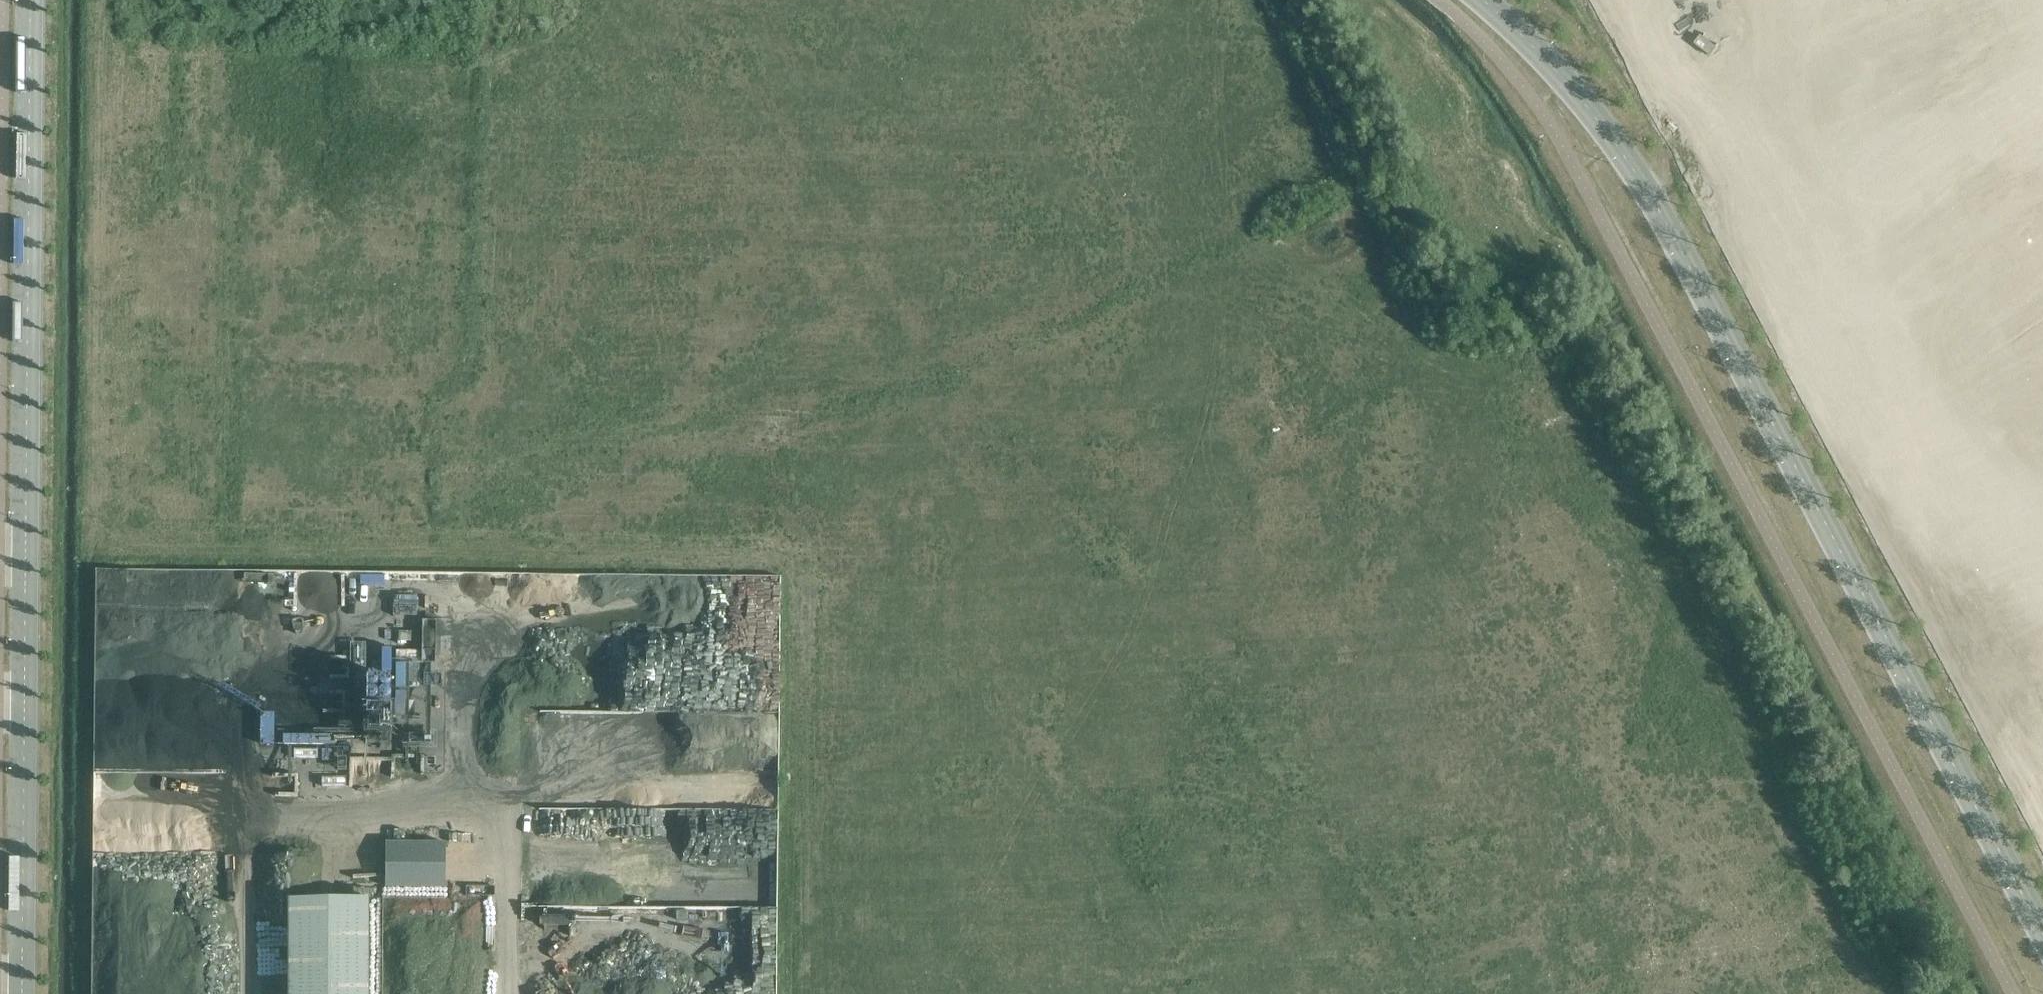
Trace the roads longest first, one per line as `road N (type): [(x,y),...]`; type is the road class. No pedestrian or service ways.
road 1 (unclassified): [(1479,0),(1532,39),(1663,201),(2042,933)]
road 2 (unclassified): [(31,0),(23,993)]
road 3 (track): [(1663,201),(1692,0)]

